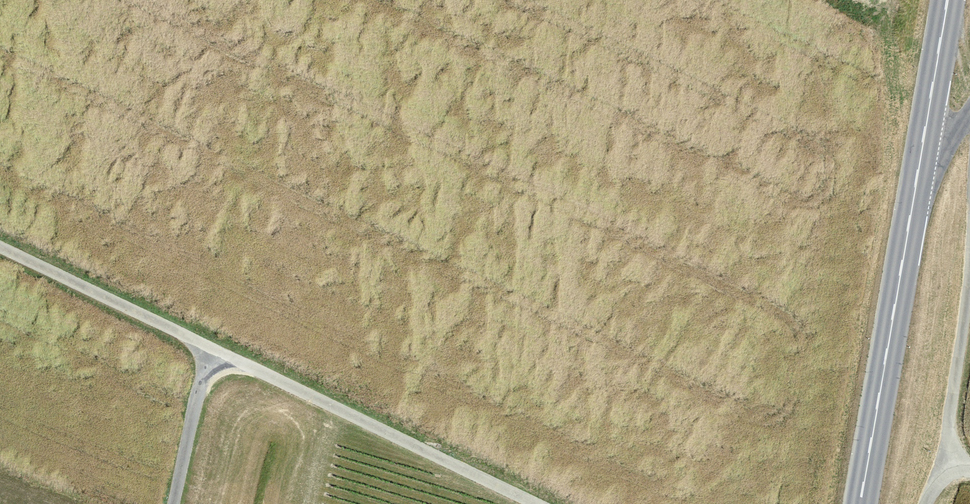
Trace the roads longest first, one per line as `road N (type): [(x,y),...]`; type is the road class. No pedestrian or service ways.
road 1 (unclassified): [(201,345),(534,503)]
road 2 (secondary): [(928,153),(860,503)]
road 3 (unclassified): [(969,146),(965,300),(941,457),(969,470)]
road 4 (unclassified): [(201,345),(0,247)]
road 5 (unclassified): [(201,345),(174,503)]
road 6 (secondary): [(954,0),(928,153)]

